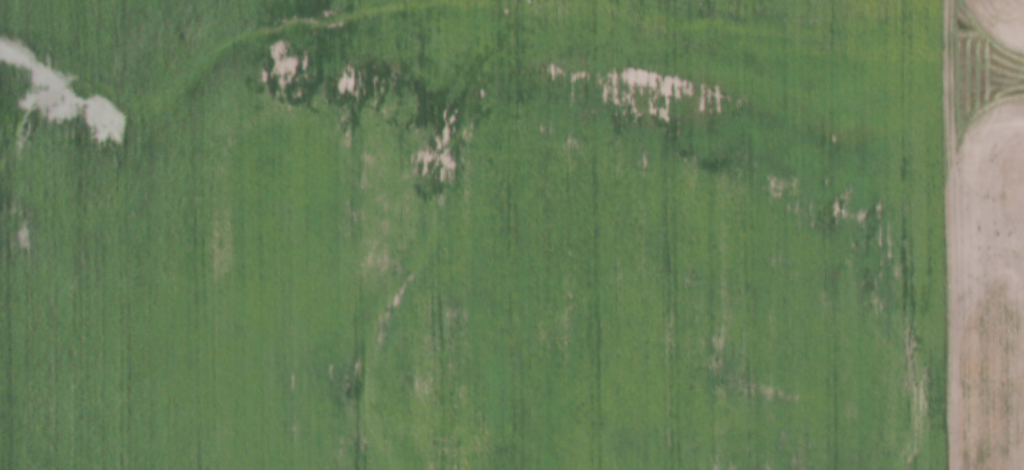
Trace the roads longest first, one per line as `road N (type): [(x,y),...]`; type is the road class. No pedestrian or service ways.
road 1 (track): [(954,0),(951,469)]

